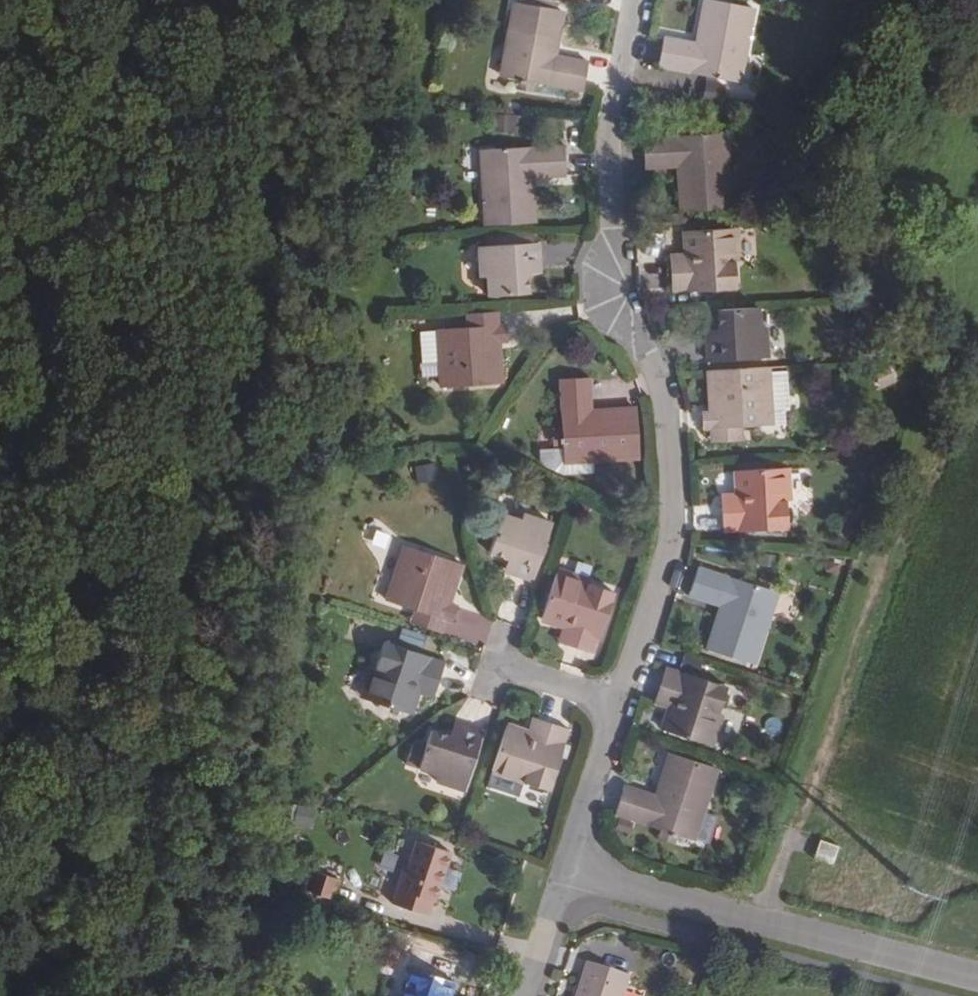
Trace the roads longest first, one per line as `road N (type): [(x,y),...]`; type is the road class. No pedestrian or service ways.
road 1 (residential): [(633,0),(612,106),(612,224),(627,310),(658,385),(678,472),(677,546),(621,727)]
road 2 (residential): [(573,868),(977,978)]
road 3 (residential): [(621,727),(573,868)]
road 4 (residential): [(573,868),(530,995)]
road 5 (unclassified): [(499,683),(621,727)]

